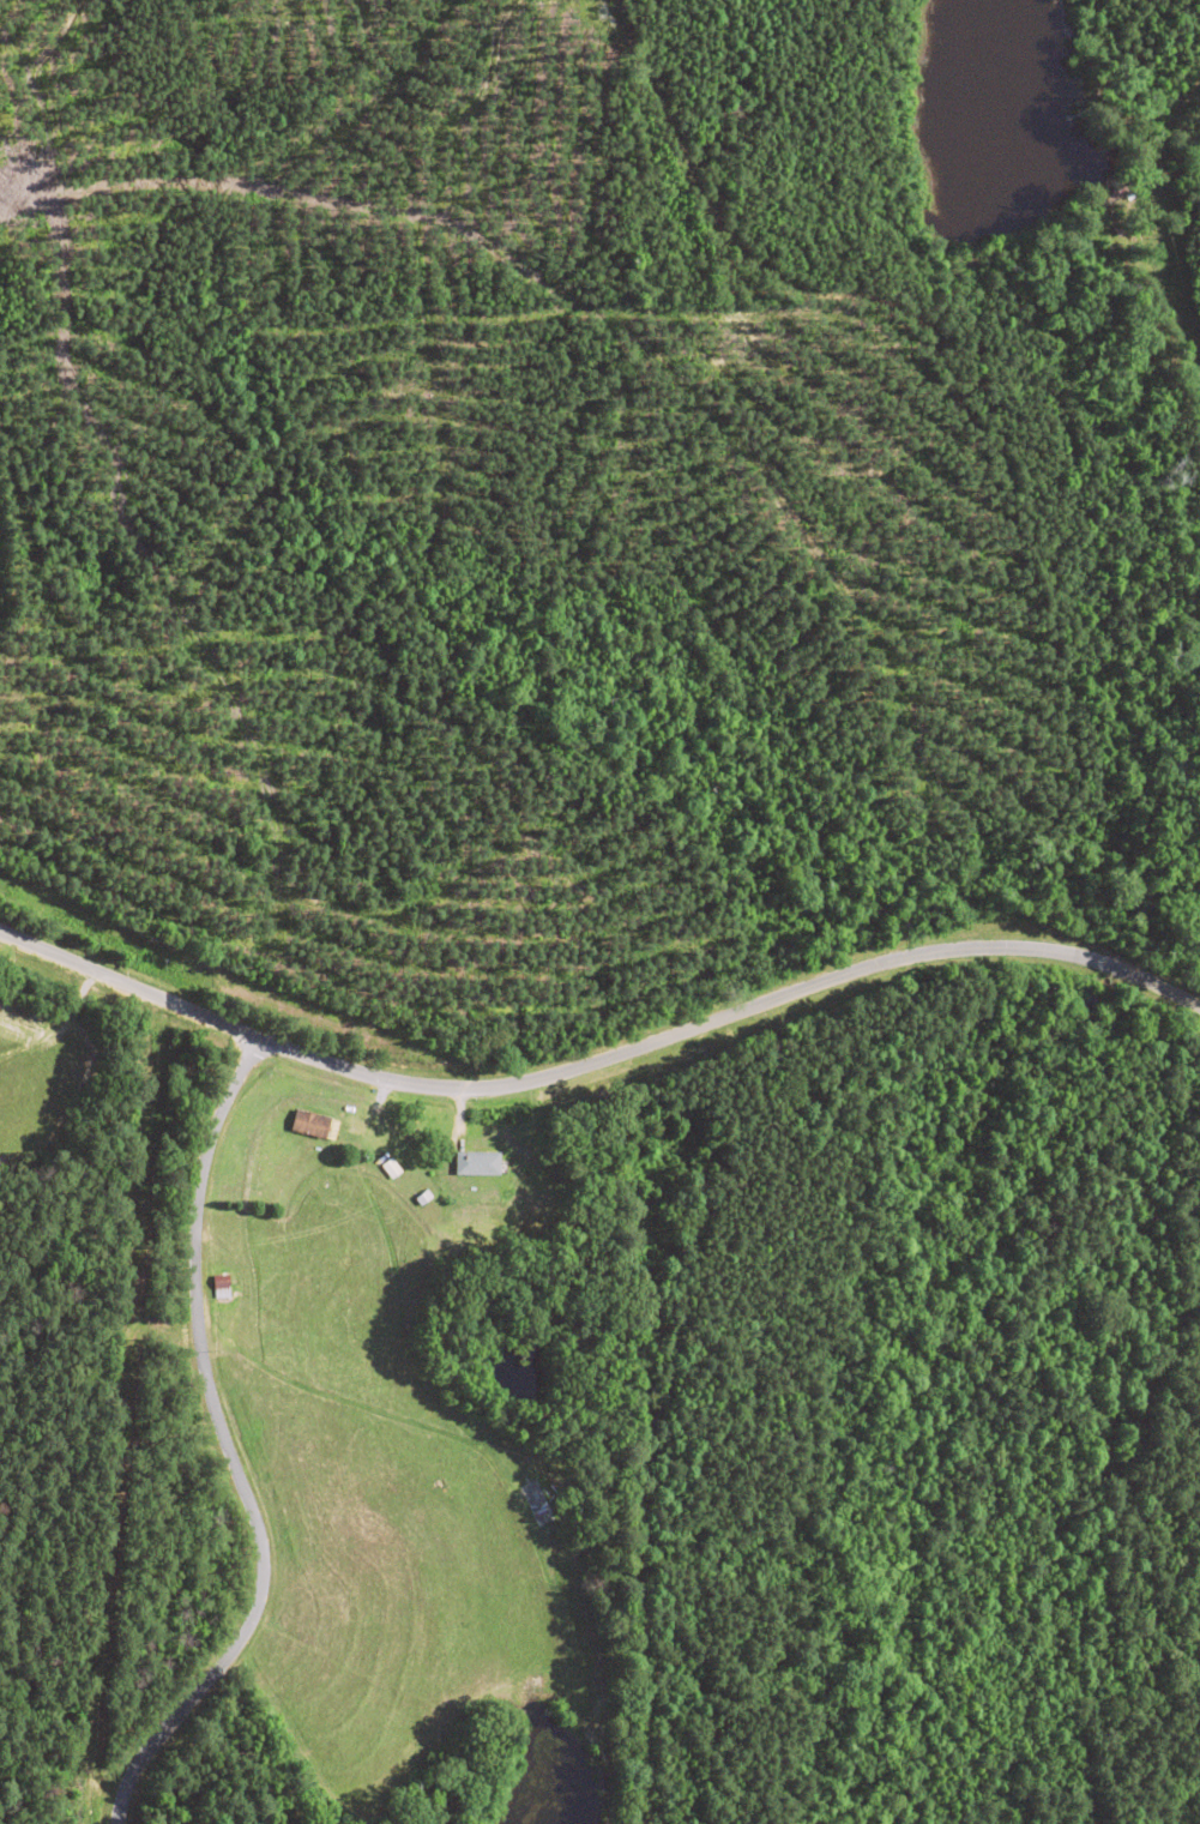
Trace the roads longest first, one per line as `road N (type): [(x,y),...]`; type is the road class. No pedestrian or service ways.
road 1 (residential): [(0,964),(249,1074),(550,1116),(893,989),(1038,977),(1110,995),(1199,1047)]
road 2 (residential): [(123,1823),(146,1752),(243,1656),(267,1601),(176,1311),(182,1226),(249,1074)]
road 3 (residential): [(1140,281),(1199,414)]

